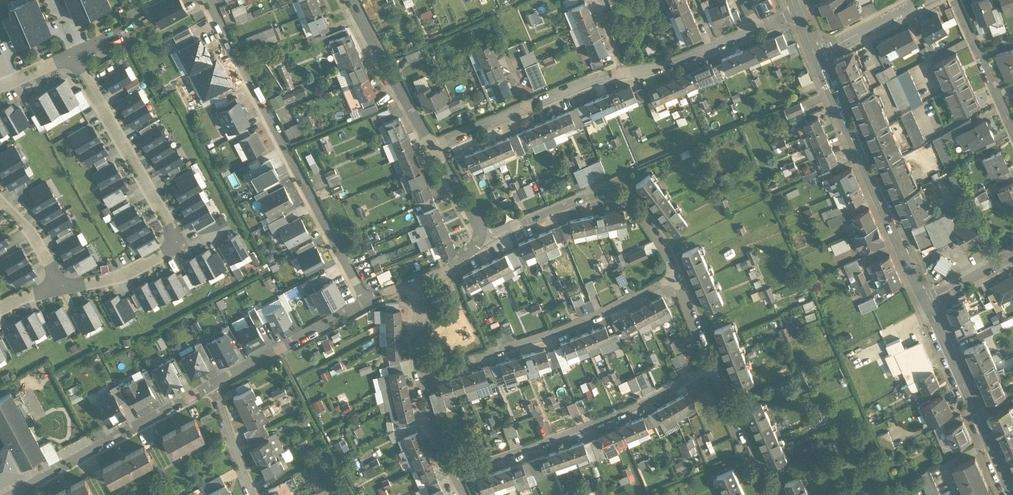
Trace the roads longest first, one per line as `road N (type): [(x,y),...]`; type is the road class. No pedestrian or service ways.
road 1 (residential): [(796,12),(664,67),(594,79),(433,147)]
road 2 (residential): [(210,0),(365,304)]
road 3 (residential): [(58,286),(117,276),(170,248),(164,216),(71,57)]
road 4 (residential): [(712,368),(569,435),(452,475)]
road 5 (residential): [(417,376),(592,319),(677,275)]
road 6 (tertiary): [(925,303),(813,53)]
road 7 (residential): [(677,275),(629,204),(602,194),(480,237)]
road 8 (residential): [(213,385),(17,492)]
road 9 (tertiary): [(1012,494),(925,303)]
road 10 (residential): [(365,304),(213,385)]
road 11 (residential): [(352,0),(433,147)]
road 12 (residential): [(955,0),(1012,136)]
road 13 (residential): [(762,494),(712,368)]
road 14 (residential): [(925,0),(813,53)]

